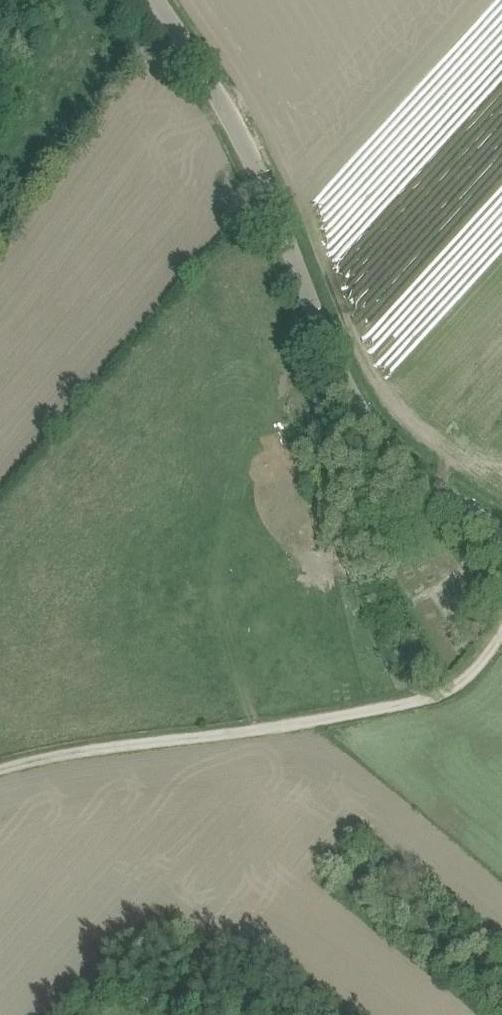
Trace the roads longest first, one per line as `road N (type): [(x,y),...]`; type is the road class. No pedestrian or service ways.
road 1 (unclassified): [(501,523),(378,456),(339,393),(243,171),(142,0)]
road 2 (track): [(0,771),(430,686),(473,663),(501,628)]

